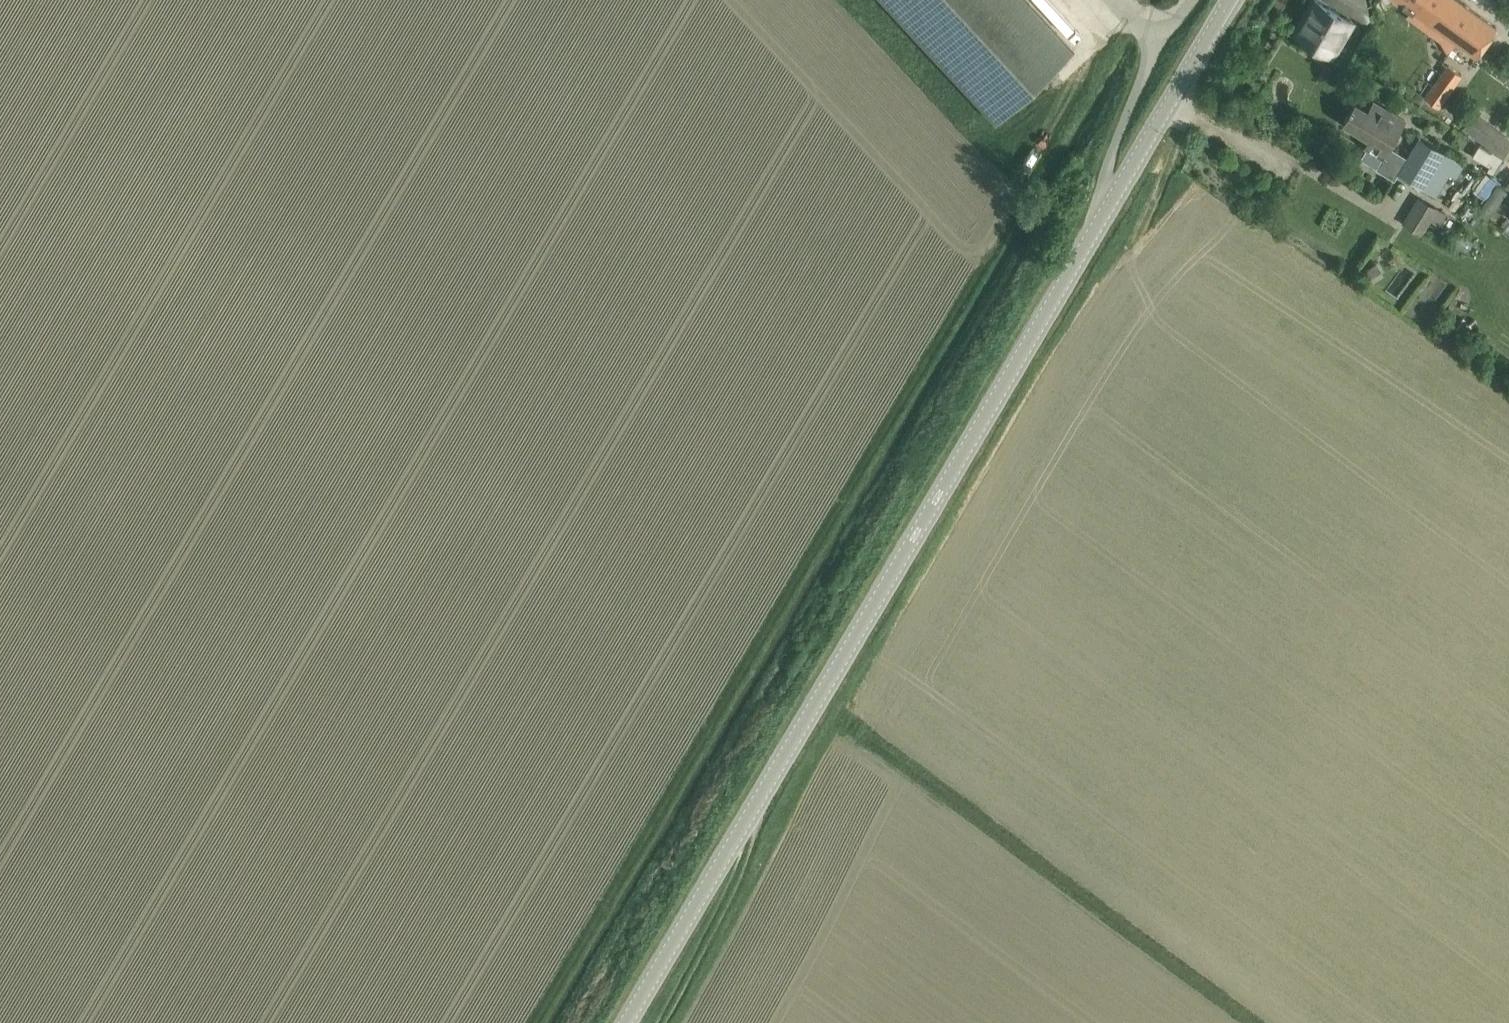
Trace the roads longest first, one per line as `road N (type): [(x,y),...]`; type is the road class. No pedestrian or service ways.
road 1 (tertiary): [(626,1022),(1233,0)]

